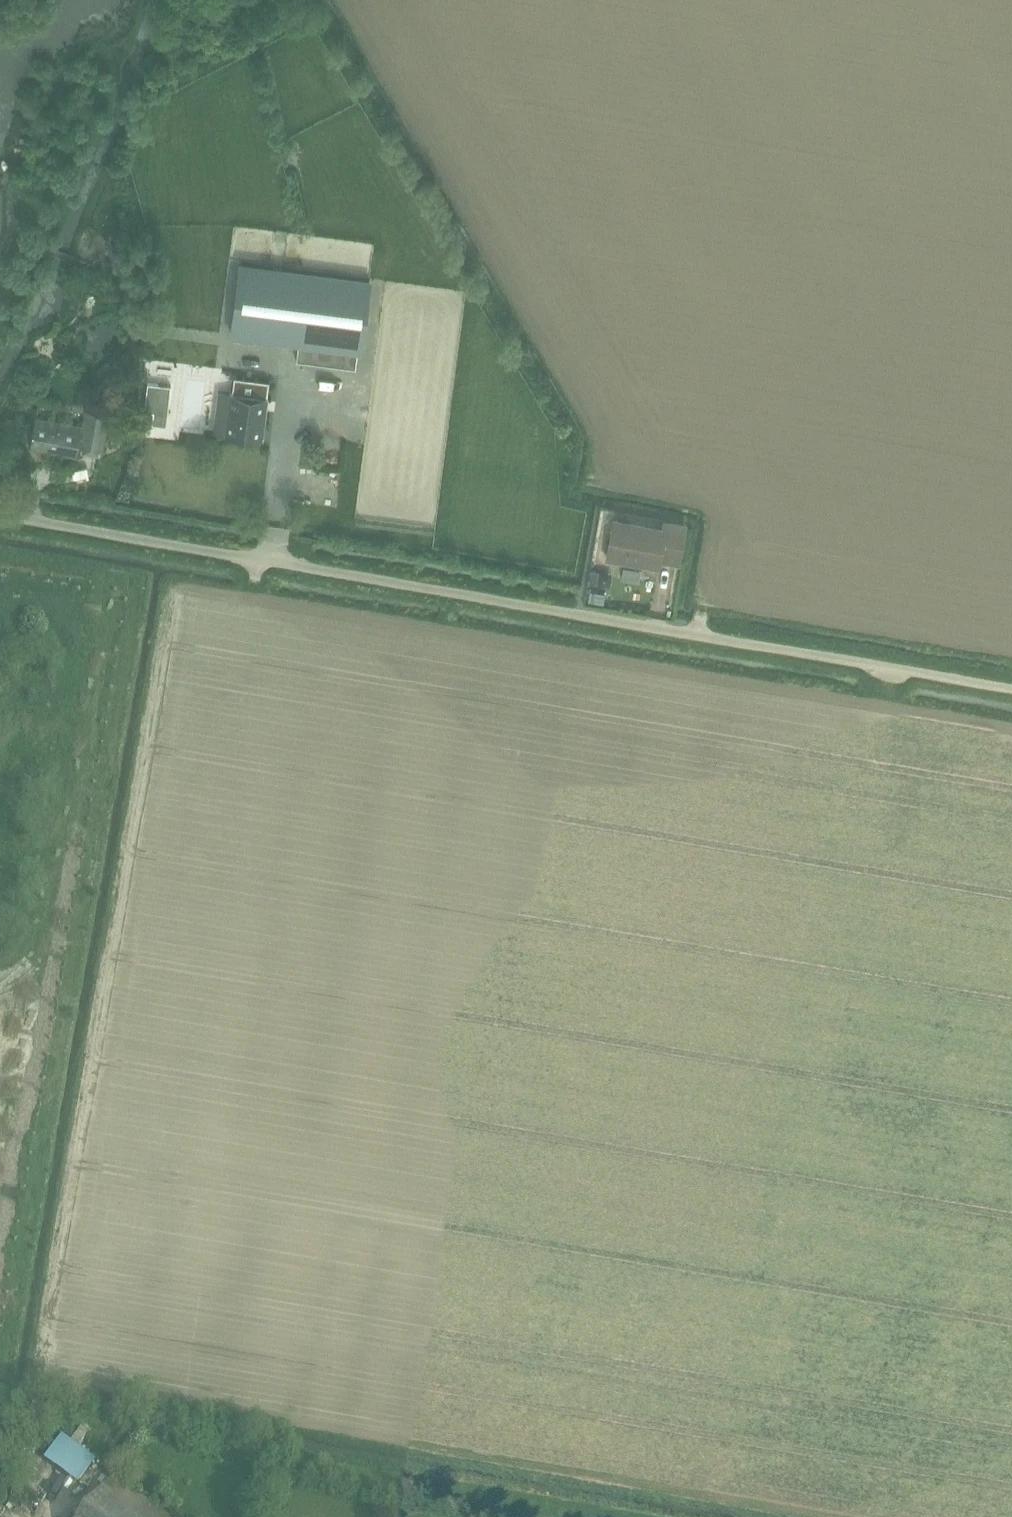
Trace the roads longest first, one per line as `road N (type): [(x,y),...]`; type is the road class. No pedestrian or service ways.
road 1 (unclassified): [(1011,690),(0,515)]

